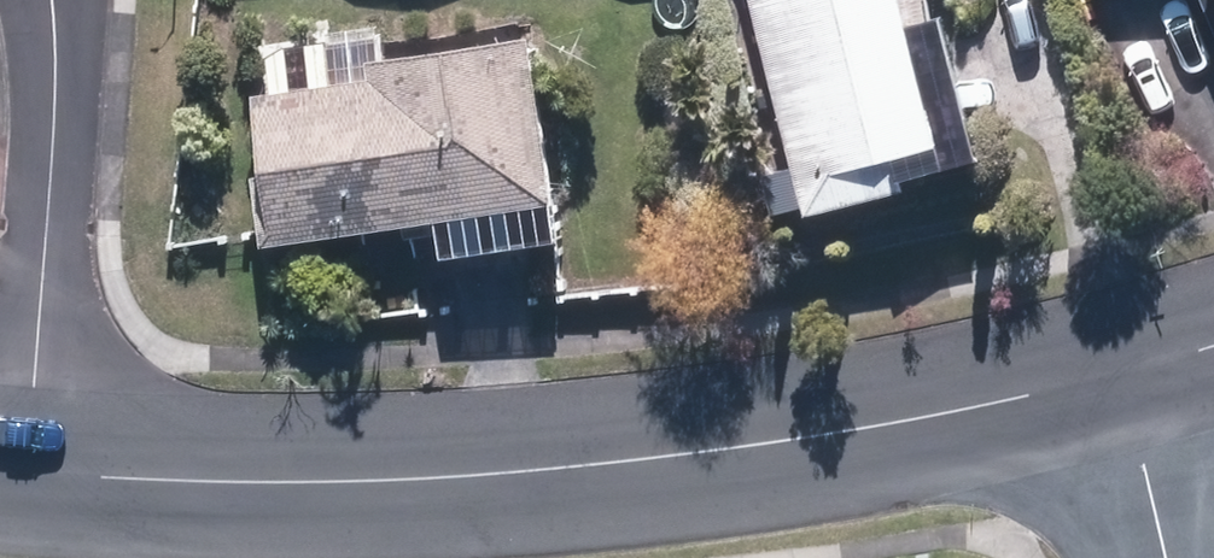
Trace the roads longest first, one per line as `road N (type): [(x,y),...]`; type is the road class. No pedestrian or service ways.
road 1 (tertiary): [(31,481),(344,481),(727,449),(1118,374)]
road 2 (residential): [(31,481),(55,33)]
road 3 (tertiary): [(1167,557),(1118,374)]

